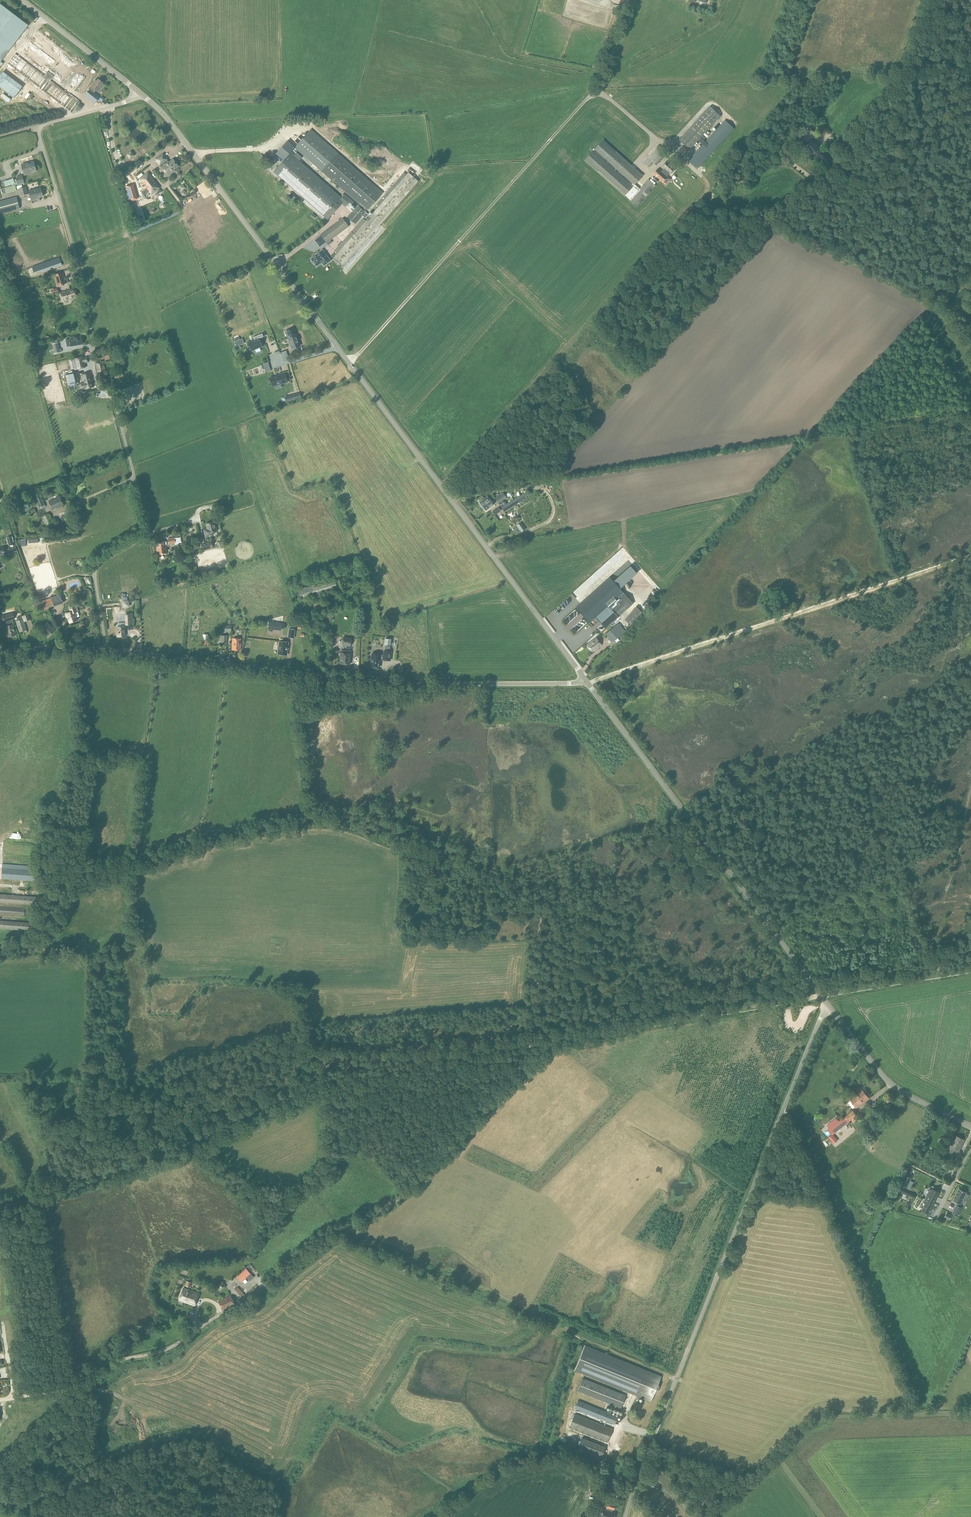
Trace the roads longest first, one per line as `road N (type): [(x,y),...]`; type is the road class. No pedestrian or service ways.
road 1 (track): [(0,1202),(51,1196),(169,1152),(307,1085),(319,1060),(331,1056),(452,1055),(970,970)]
road 2 (unclassified): [(587,682),(145,96)]
road 3 (unclassified): [(623,1516),(827,1004)]
road 4 (unclassified): [(105,649),(371,681),(587,682)]
road 5 (unclassified): [(135,477),(117,412),(96,377),(87,292),(36,127),(145,96)]
road 6 (track): [(589,685),(970,558)]
road 7 (unclassified): [(827,1004),(587,682)]
road 8 (track): [(90,1383),(117,1361),(172,1347),(316,1240),(388,1207)]
road 9 (track): [(548,1044),(388,1207)]
road 10 (track): [(833,175),(902,100),(902,73),(926,0)]
road 11 (unclassified): [(970,1127),(891,1085),(827,1004)]
road 12 (unclassified): [(145,96),(21,0)]
road 13 (unclassified): [(105,649),(96,570),(148,529)]
road 14 (track): [(90,1383),(0,1469)]

